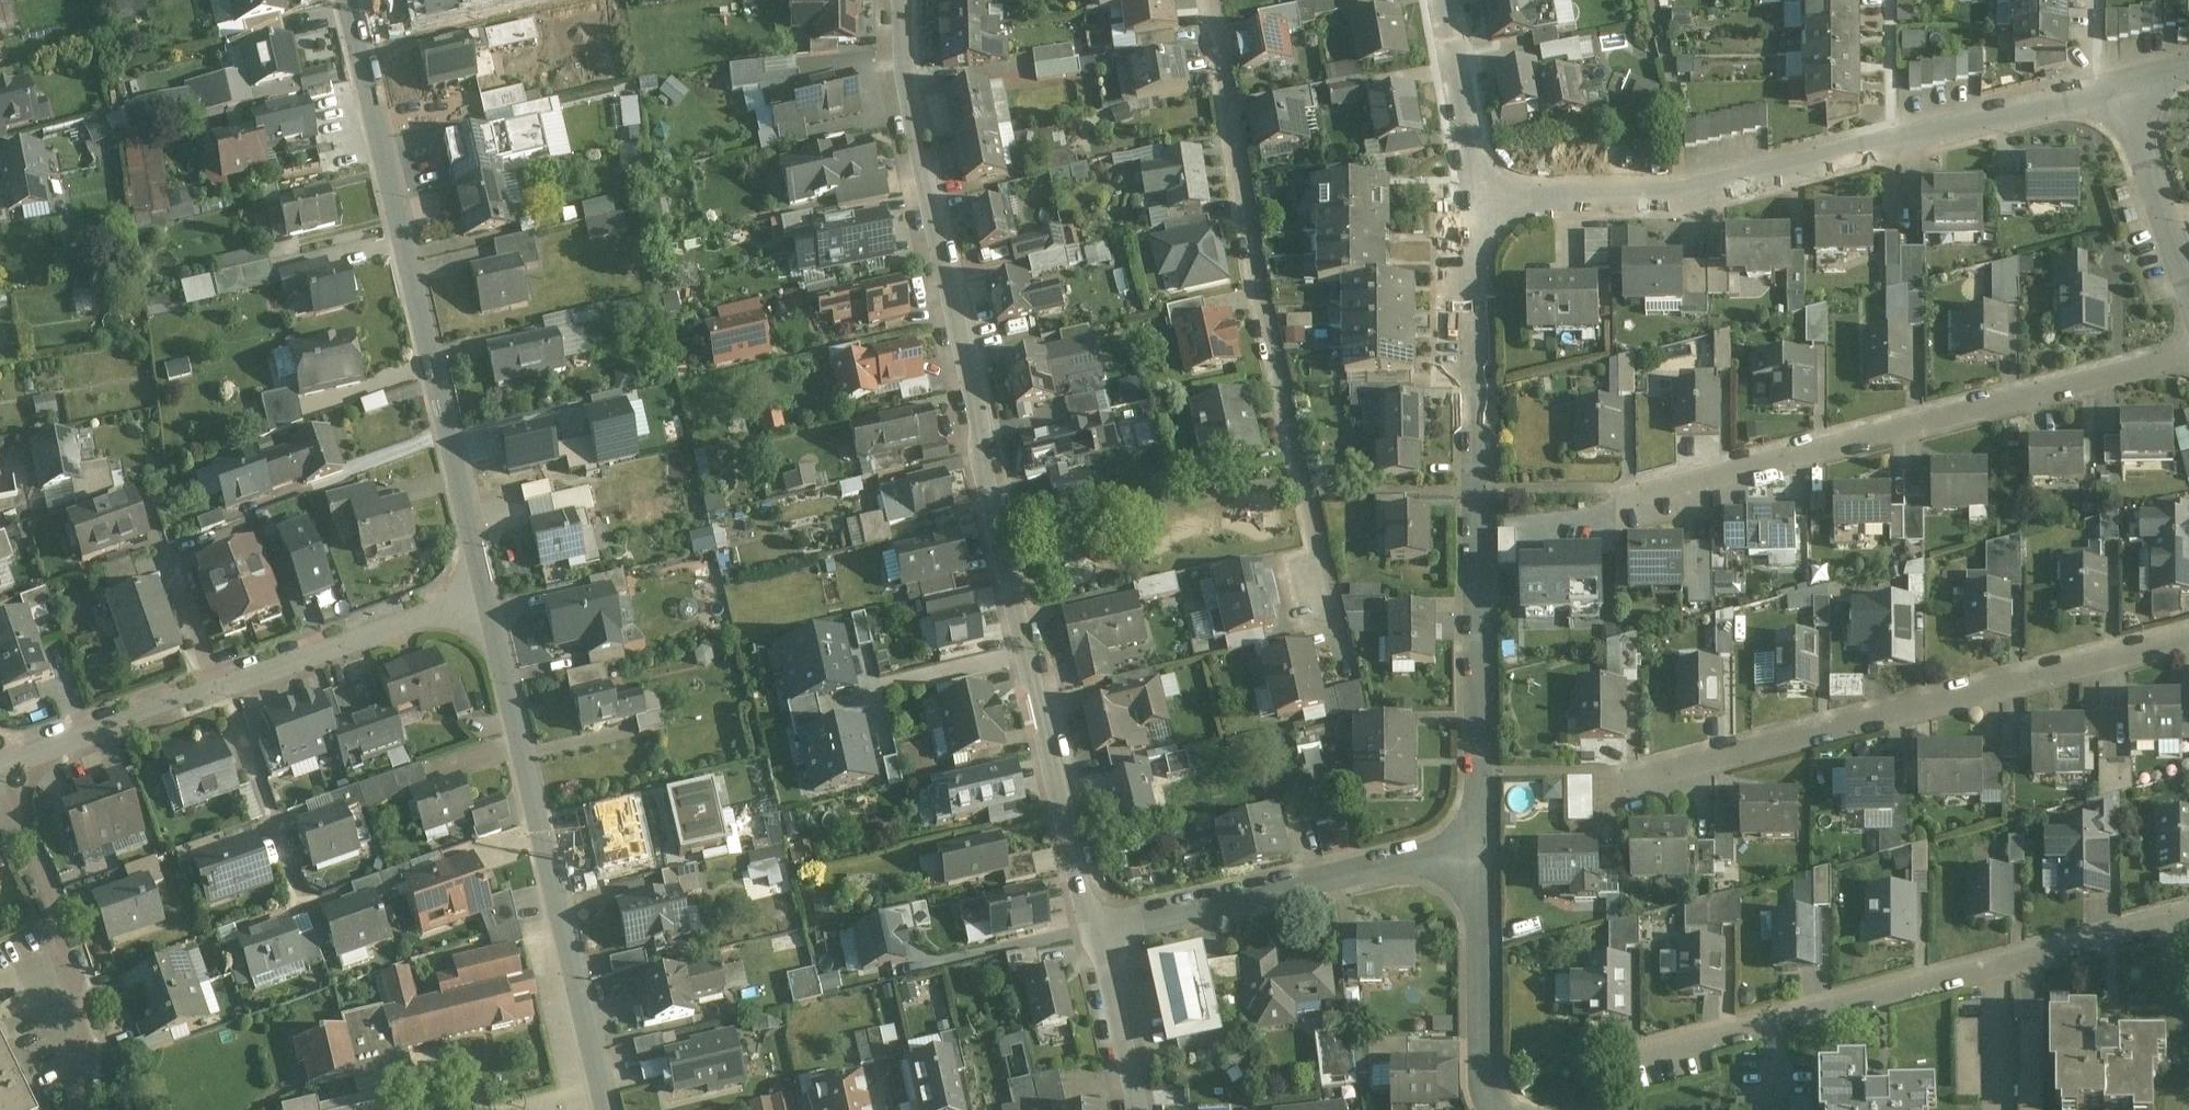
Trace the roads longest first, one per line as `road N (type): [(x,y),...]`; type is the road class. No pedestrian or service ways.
road 1 (residential): [(897,0),(904,87),(976,415),(976,454),(1091,938)]
road 2 (residential): [(1473,195),(1696,189),(2123,85)]
road 3 (residential): [(1479,844),(1473,195)]
road 4 (residential): [(347,0),(484,596)]
road 5 (residential): [(1206,0),(1257,295),(1326,594)]
road 6 (residential): [(2188,638),(1621,784)]
road 7 (residential): [(2188,916),(1627,1052)]
road 8 (residential): [(2188,354),(1632,499)]
road 9 (residential): [(484,596),(605,1109)]
road 10 (residential): [(484,596),(0,765)]
road 11 (residential): [(1479,844),(1091,938)]
road 12 (residential): [(78,1109),(83,1064),(75,992),(50,928),(49,886),(0,802)]
road 13 (residential): [(1513,1109),(1491,1085),(1485,1059),(1479,844)]
road 14 (residential): [(2123,85),(2188,284)]
road 15 (residential): [(1473,195),(1437,0)]
road 16 (residential): [(1091,938),(1133,1109)]

